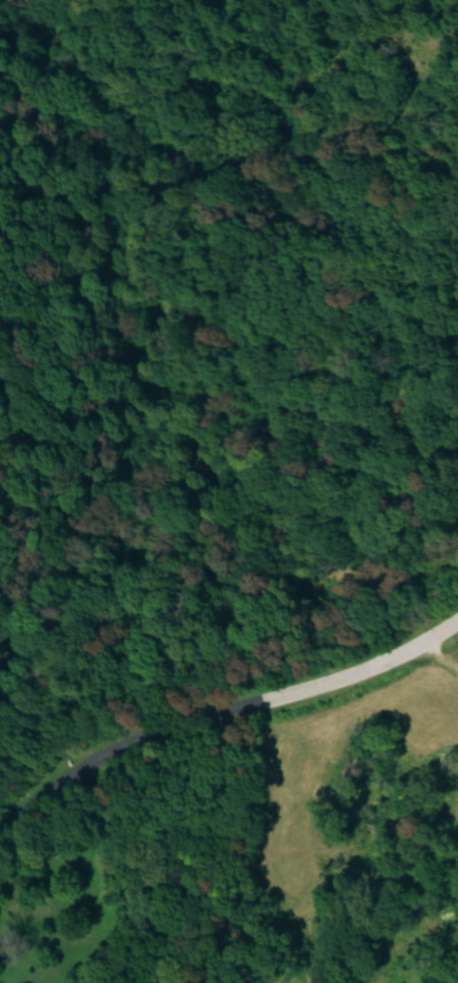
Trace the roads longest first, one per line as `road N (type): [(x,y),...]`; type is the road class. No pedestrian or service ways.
road 1 (tertiary): [(0,828),(63,774),(120,740),(179,715),(336,672),(457,615)]

